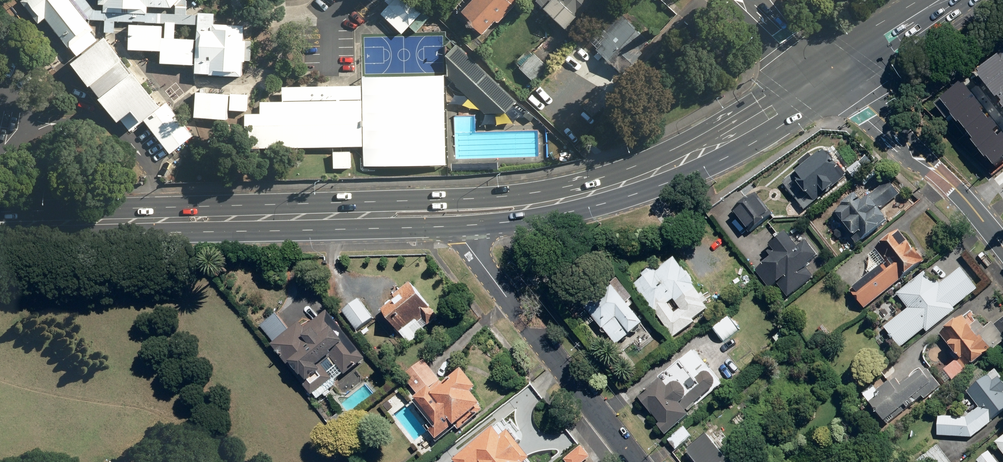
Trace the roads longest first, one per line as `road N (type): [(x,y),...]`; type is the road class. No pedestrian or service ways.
road 1 (primary): [(0,225),(379,215)]
road 2 (primary): [(535,206),(734,140),(828,75)]
road 3 (residential): [(637,461),(464,241),(461,225)]
road 4 (tertiary): [(1002,246),(945,179),(828,75)]
road 5 (primary): [(379,215),(408,201),(508,196),(535,206)]
road 6 (primary): [(828,75),(939,0)]
road 7 (tertiary): [(828,75),(734,0)]

